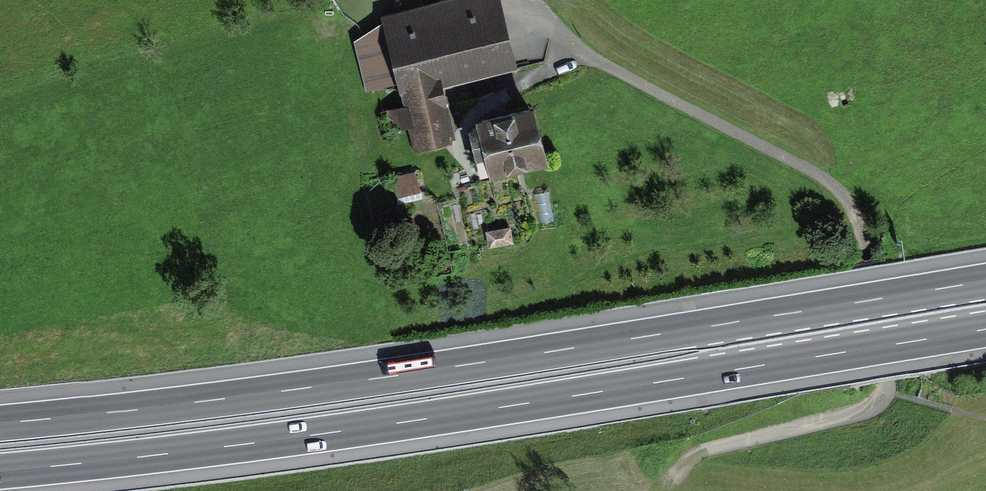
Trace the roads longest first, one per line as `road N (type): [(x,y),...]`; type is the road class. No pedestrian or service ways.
road 1 (motorway): [(0,471),(397,423),(985,329)]
road 2 (motorway): [(985,281),(394,375),(0,423)]
road 3 (track): [(541,0),(601,60),(815,160),(866,219),(885,394),(860,411),(708,449),(675,478)]

